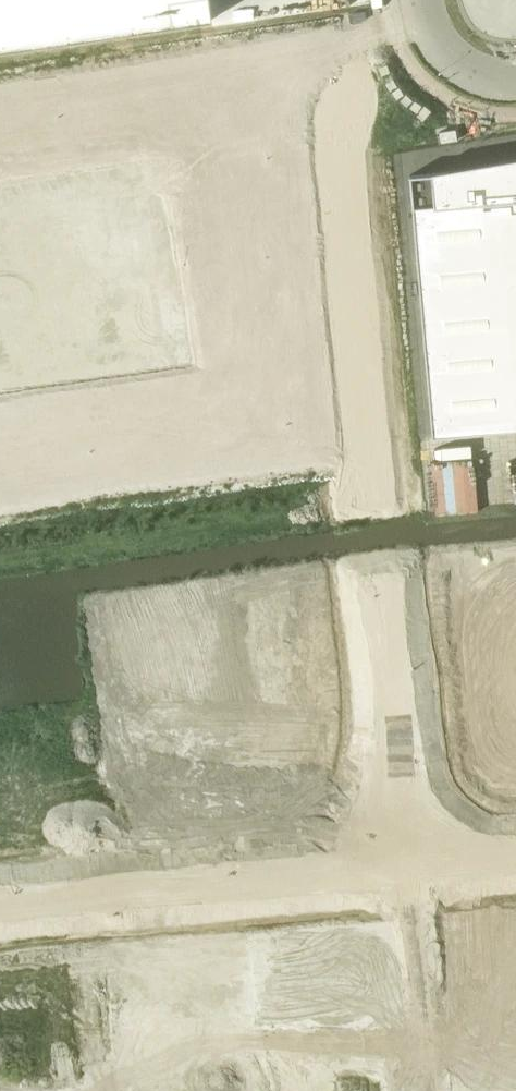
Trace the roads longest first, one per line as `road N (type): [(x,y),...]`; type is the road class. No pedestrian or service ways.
road 1 (unclassified): [(410,874),(332,76),(356,41),(428,14)]
road 2 (unclassified): [(0,911),(410,874)]
road 3 (unclassified): [(515,79),(456,67),(428,14)]

